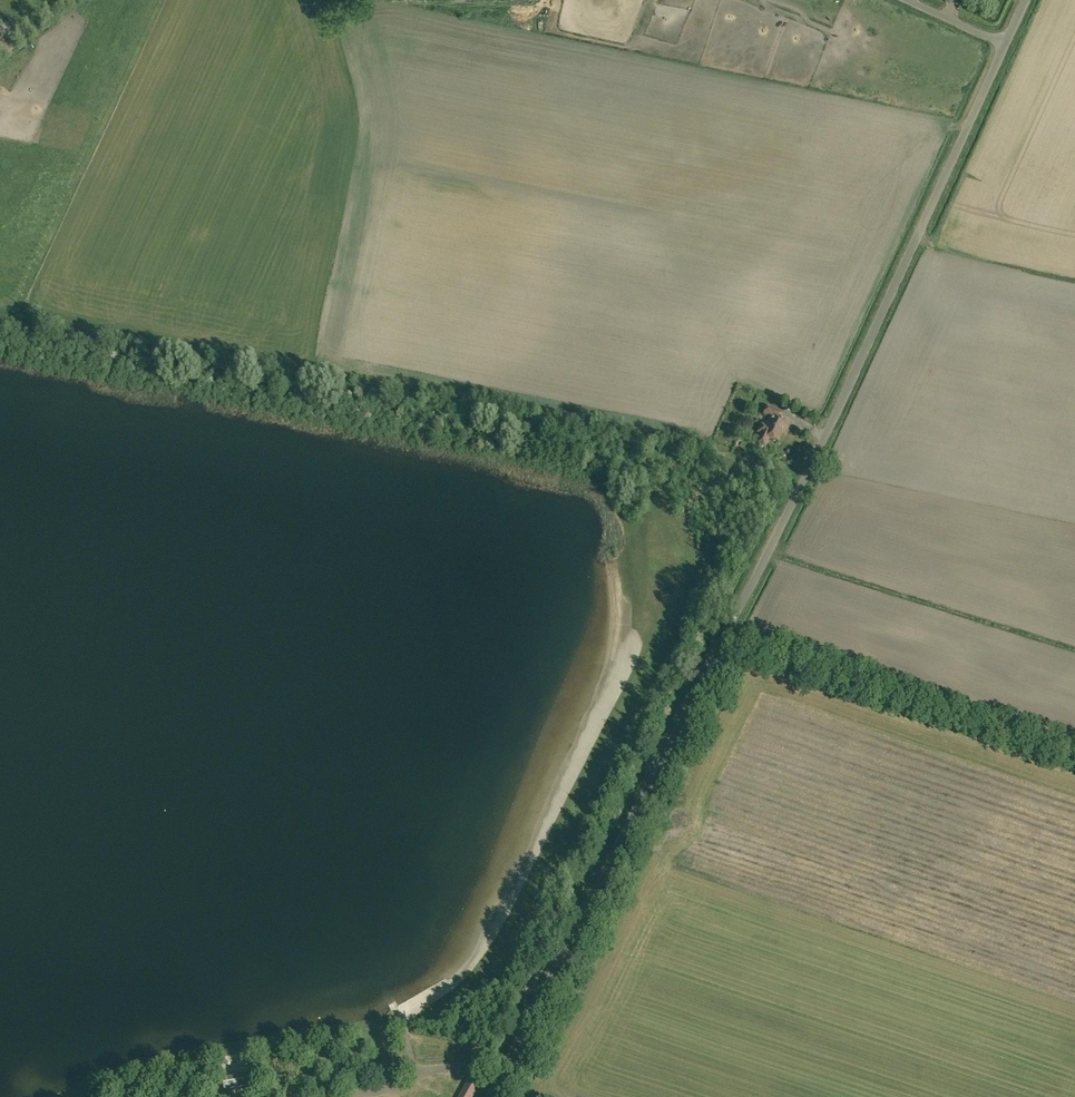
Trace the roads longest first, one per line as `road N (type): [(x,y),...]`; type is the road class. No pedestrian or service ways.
road 1 (unclassified): [(492,1096),(724,640),(1025,0)]

